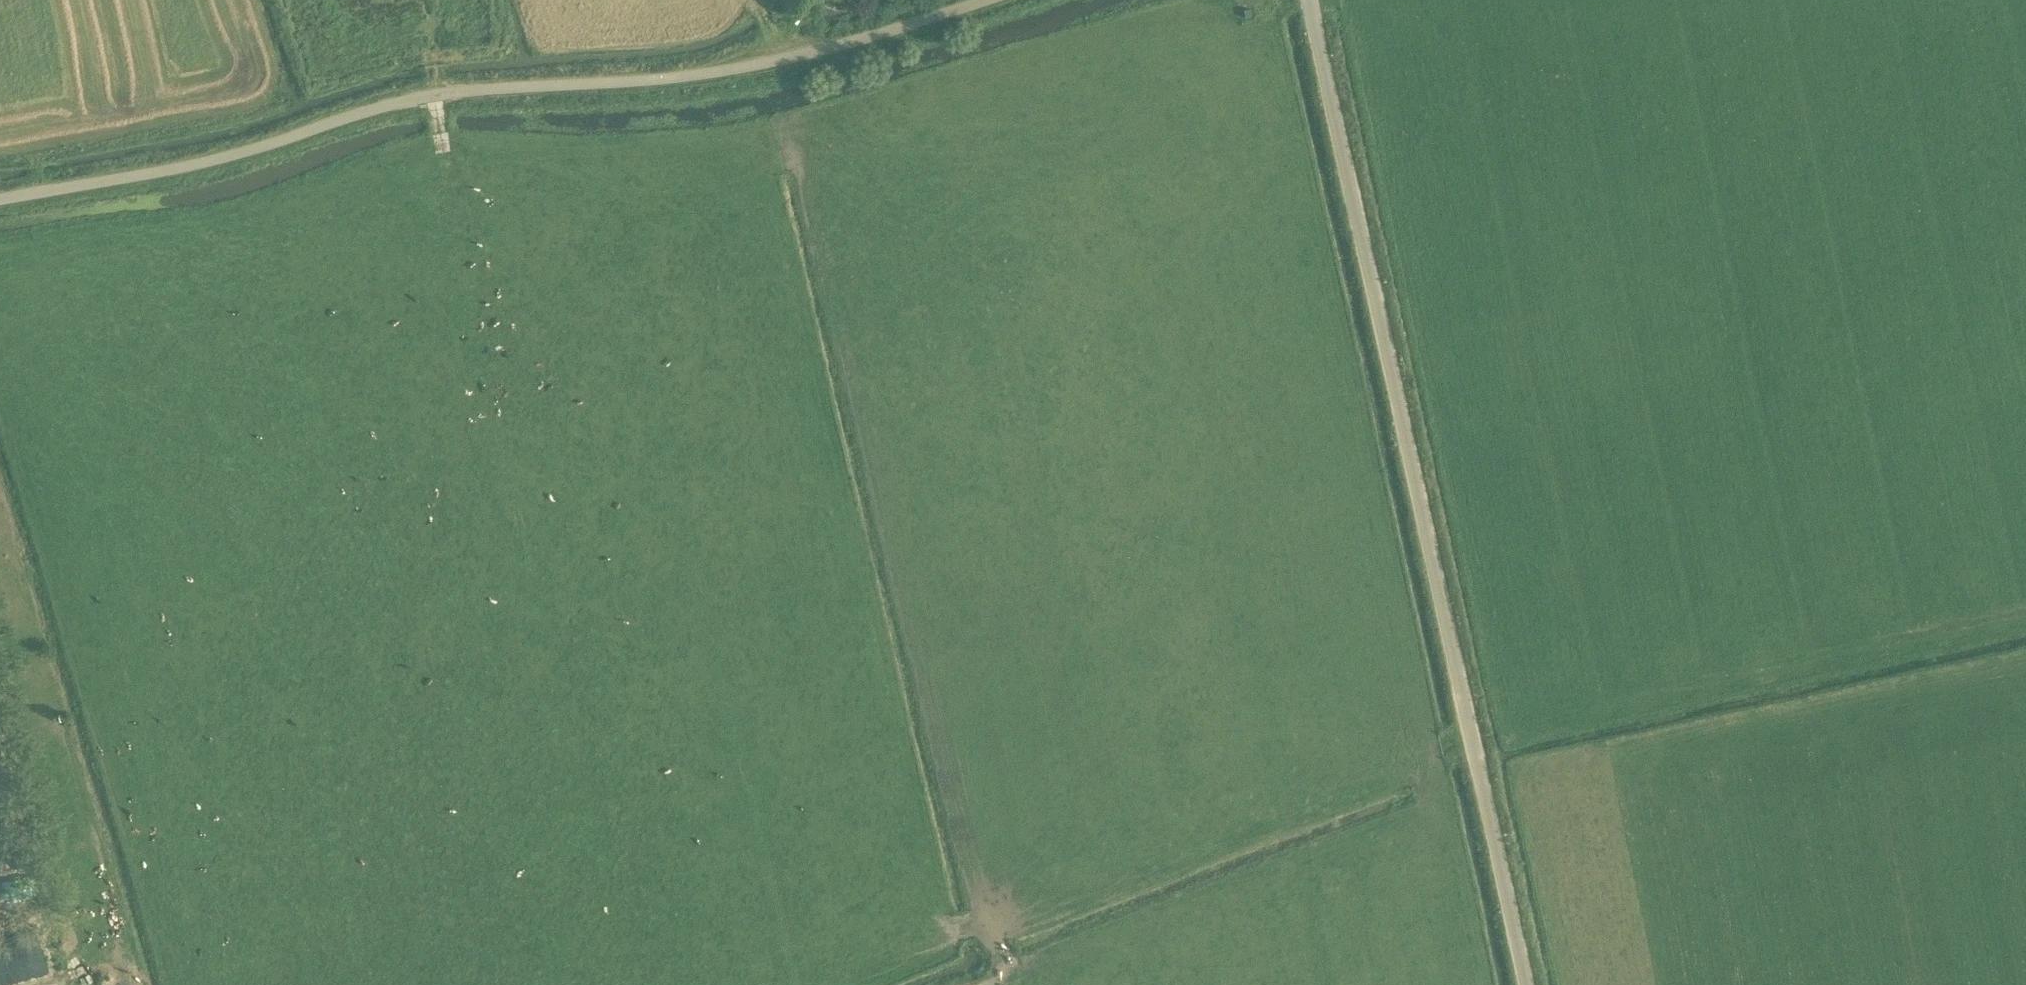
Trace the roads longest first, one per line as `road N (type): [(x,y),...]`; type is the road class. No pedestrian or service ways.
road 1 (unclassified): [(1527,984),(1315,0)]
road 2 (unclassified): [(0,201),(271,149),(427,105),(747,65),(958,0)]

